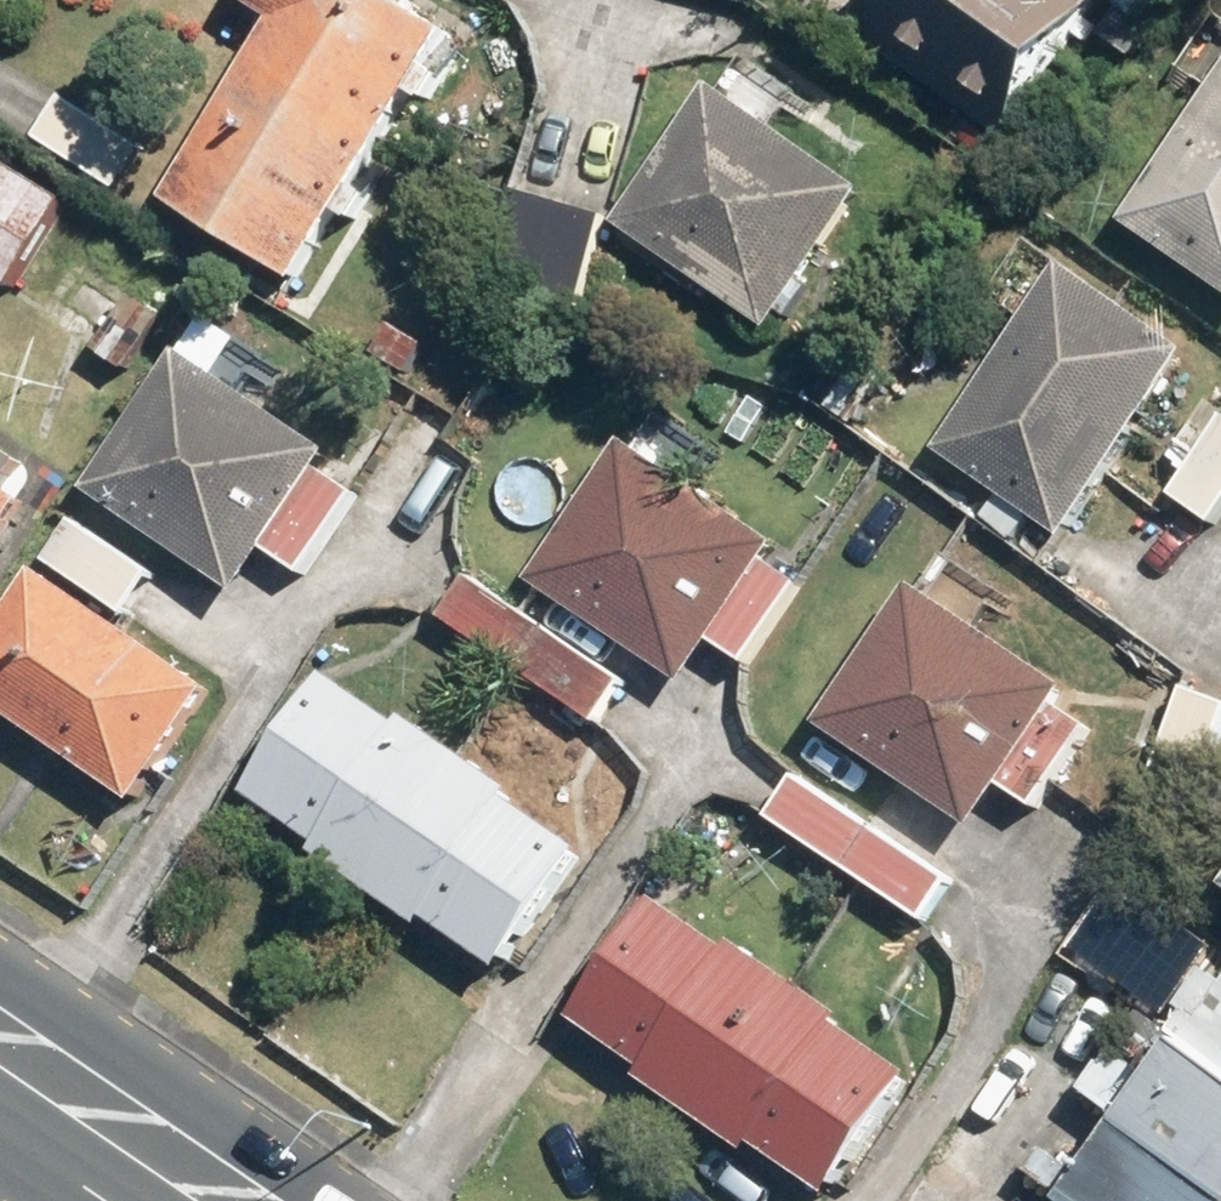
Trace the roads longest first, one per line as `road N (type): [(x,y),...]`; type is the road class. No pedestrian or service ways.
road 1 (secondary): [(0,1060),(236,1200)]

